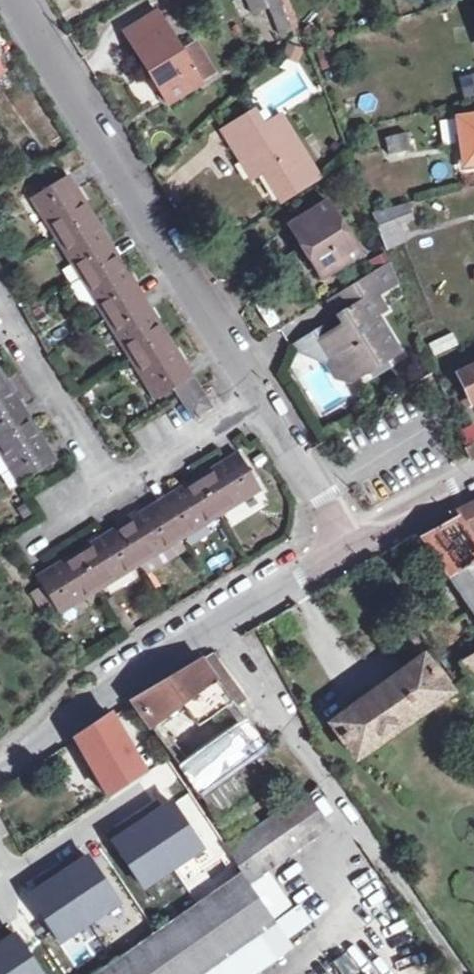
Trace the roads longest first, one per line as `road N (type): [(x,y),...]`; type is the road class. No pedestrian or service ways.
road 1 (residential): [(17,0),(266,401)]
road 2 (tertiary): [(358,544),(0,768)]
road 3 (residential): [(0,307),(115,490),(266,401)]
road 4 (residential): [(266,401),(358,544)]
road 5 (tertiary): [(473,482),(358,544)]

